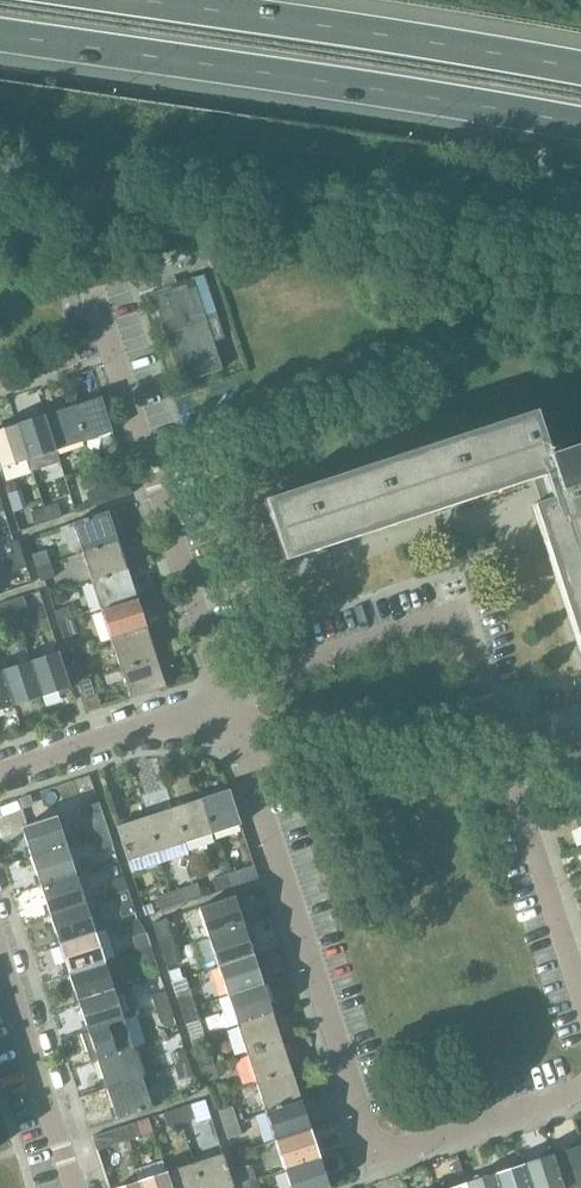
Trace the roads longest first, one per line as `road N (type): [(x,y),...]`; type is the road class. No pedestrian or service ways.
road 1 (residential): [(251,747),(361,1124),(384,1156),(580,1096)]
road 2 (motorway): [(0,40),(580,127)]
road 3 (residential): [(238,710),(91,294)]
road 4 (motorway): [(580,69),(149,0)]
road 5 (residential): [(238,710),(456,621),(490,728)]
road 6 (residential): [(580,998),(490,728)]
road 7 (residential): [(0,774),(238,710)]
road 8 (residential): [(490,728),(251,747)]
road 9 (residential): [(72,1187),(0,973)]

